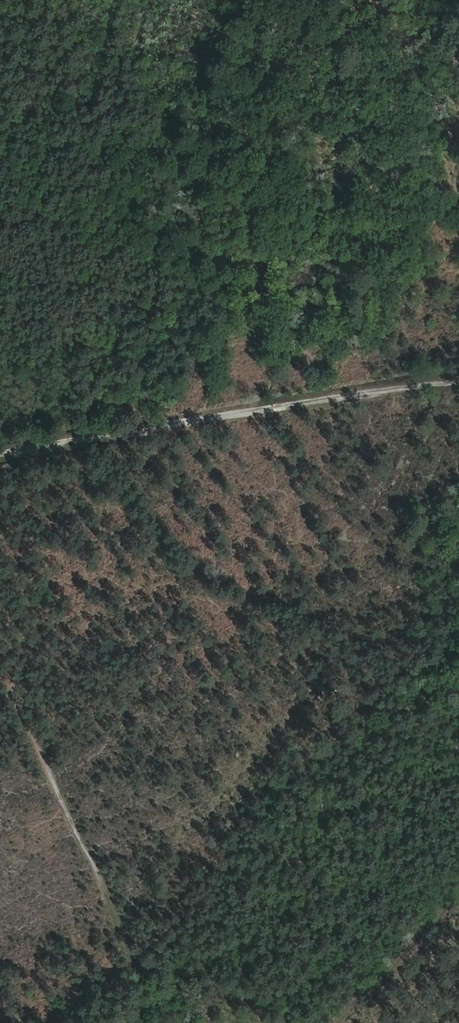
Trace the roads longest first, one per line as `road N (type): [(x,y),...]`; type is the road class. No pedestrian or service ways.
road 1 (track): [(458,381),(0,455)]
road 2 (track): [(0,634),(104,882),(179,1022)]

